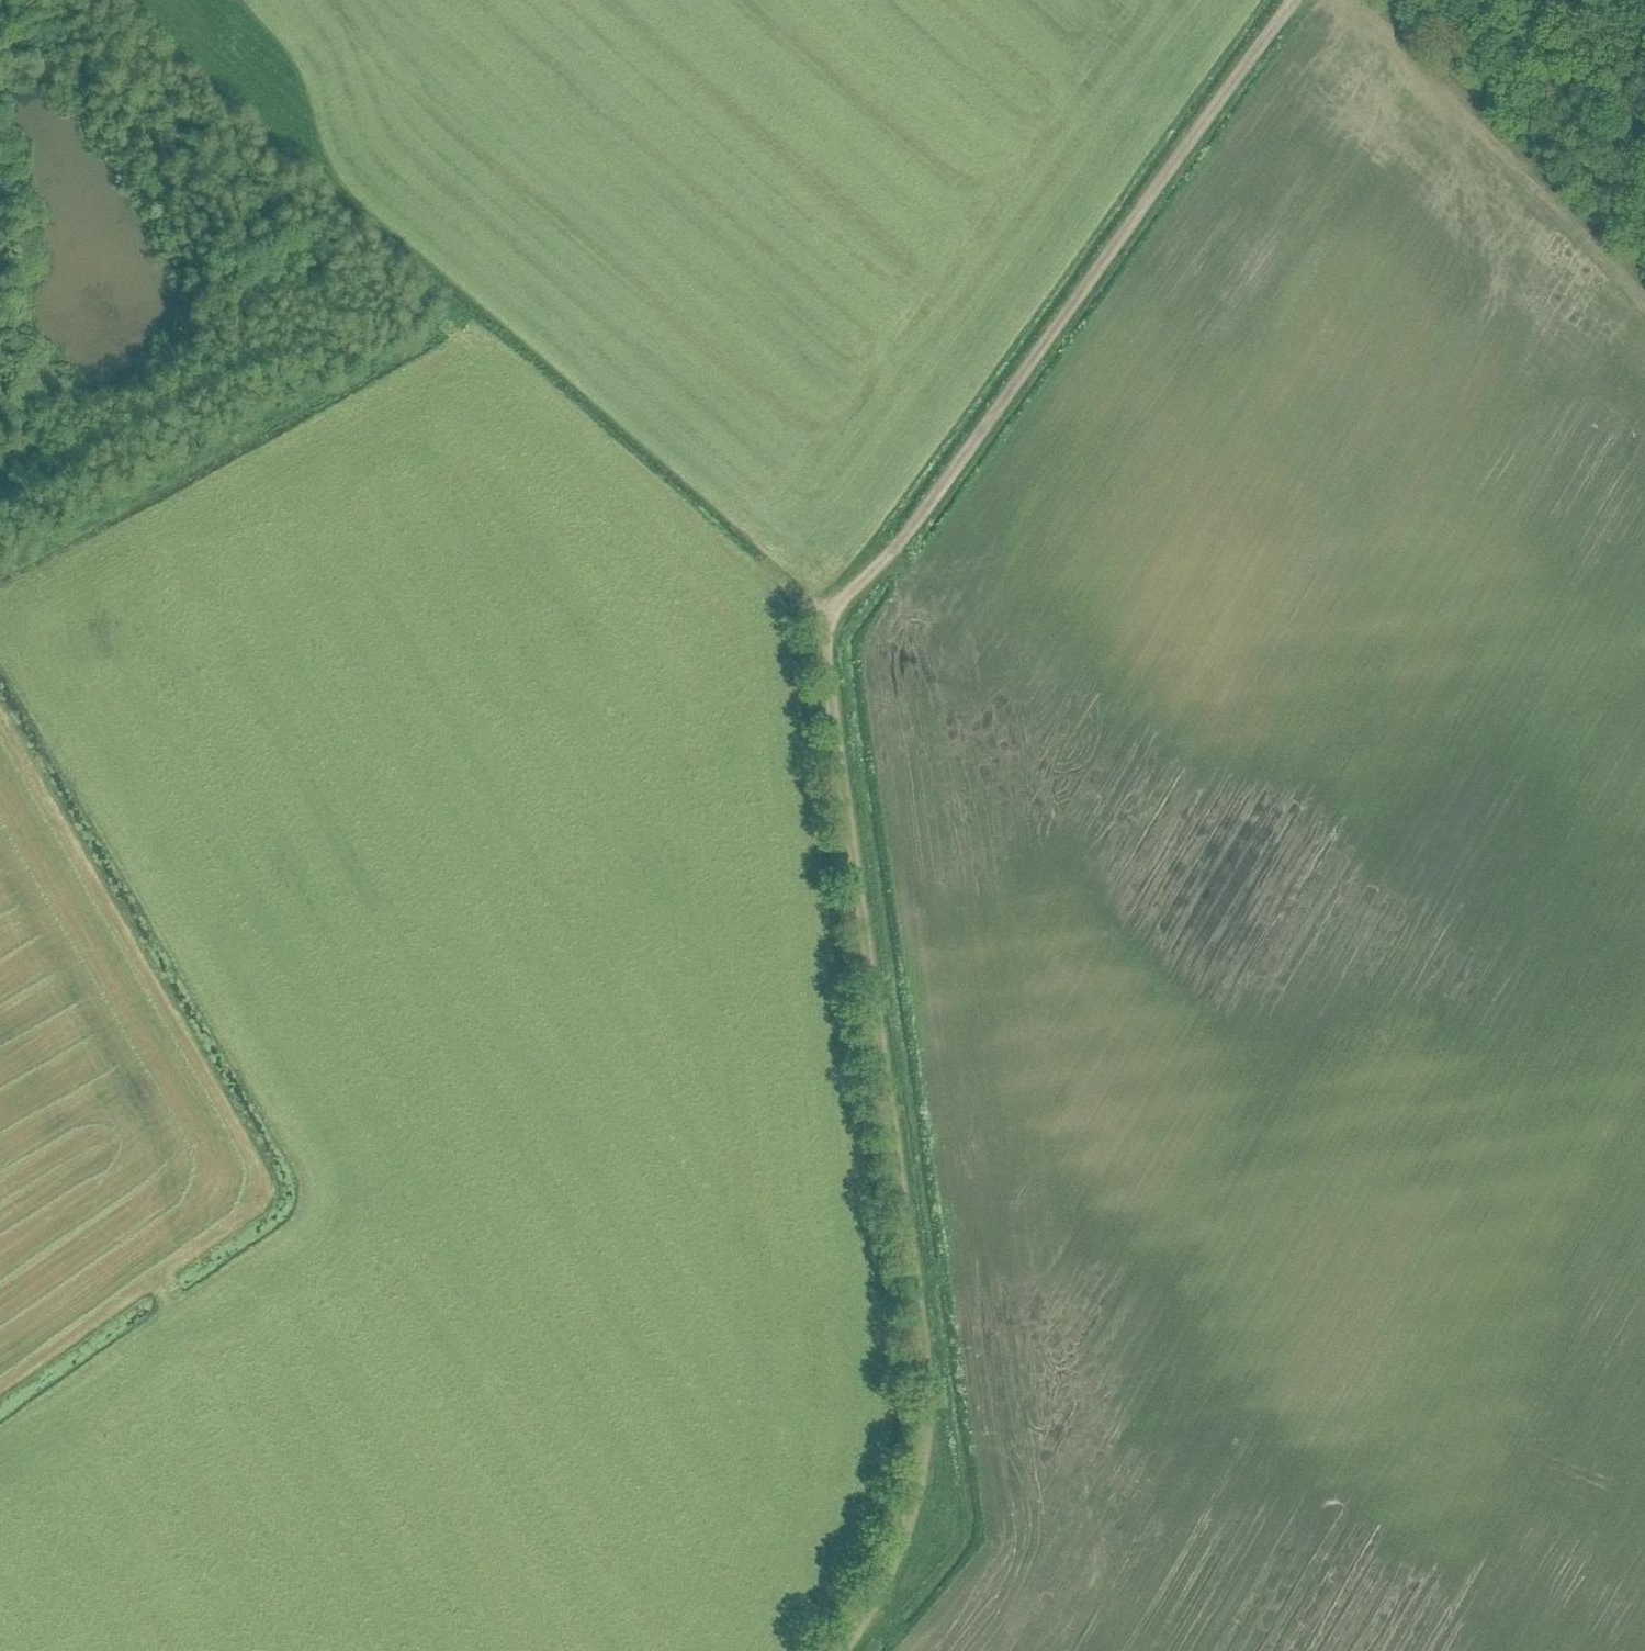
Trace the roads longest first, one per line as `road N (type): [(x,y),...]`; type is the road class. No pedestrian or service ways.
road 1 (unclassified): [(840,1650),(886,1582),(917,1488),(927,1379),(819,622),(892,551)]
road 2 (track): [(892,551),(1294,0)]
road 3 (track): [(1402,0),(1616,214),(1644,7)]

